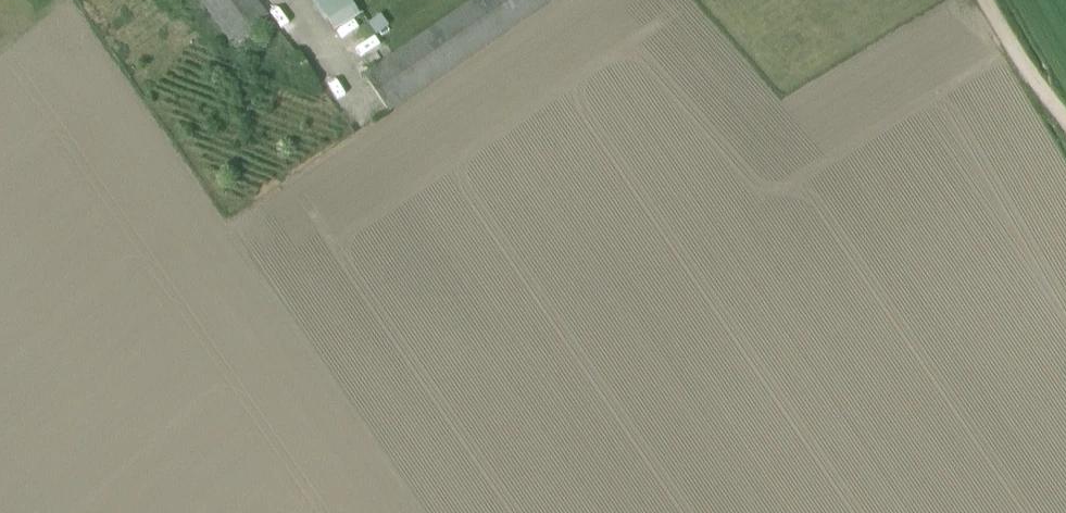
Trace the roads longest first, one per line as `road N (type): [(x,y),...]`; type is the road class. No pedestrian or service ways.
road 1 (track): [(1065,128),(990,0)]

